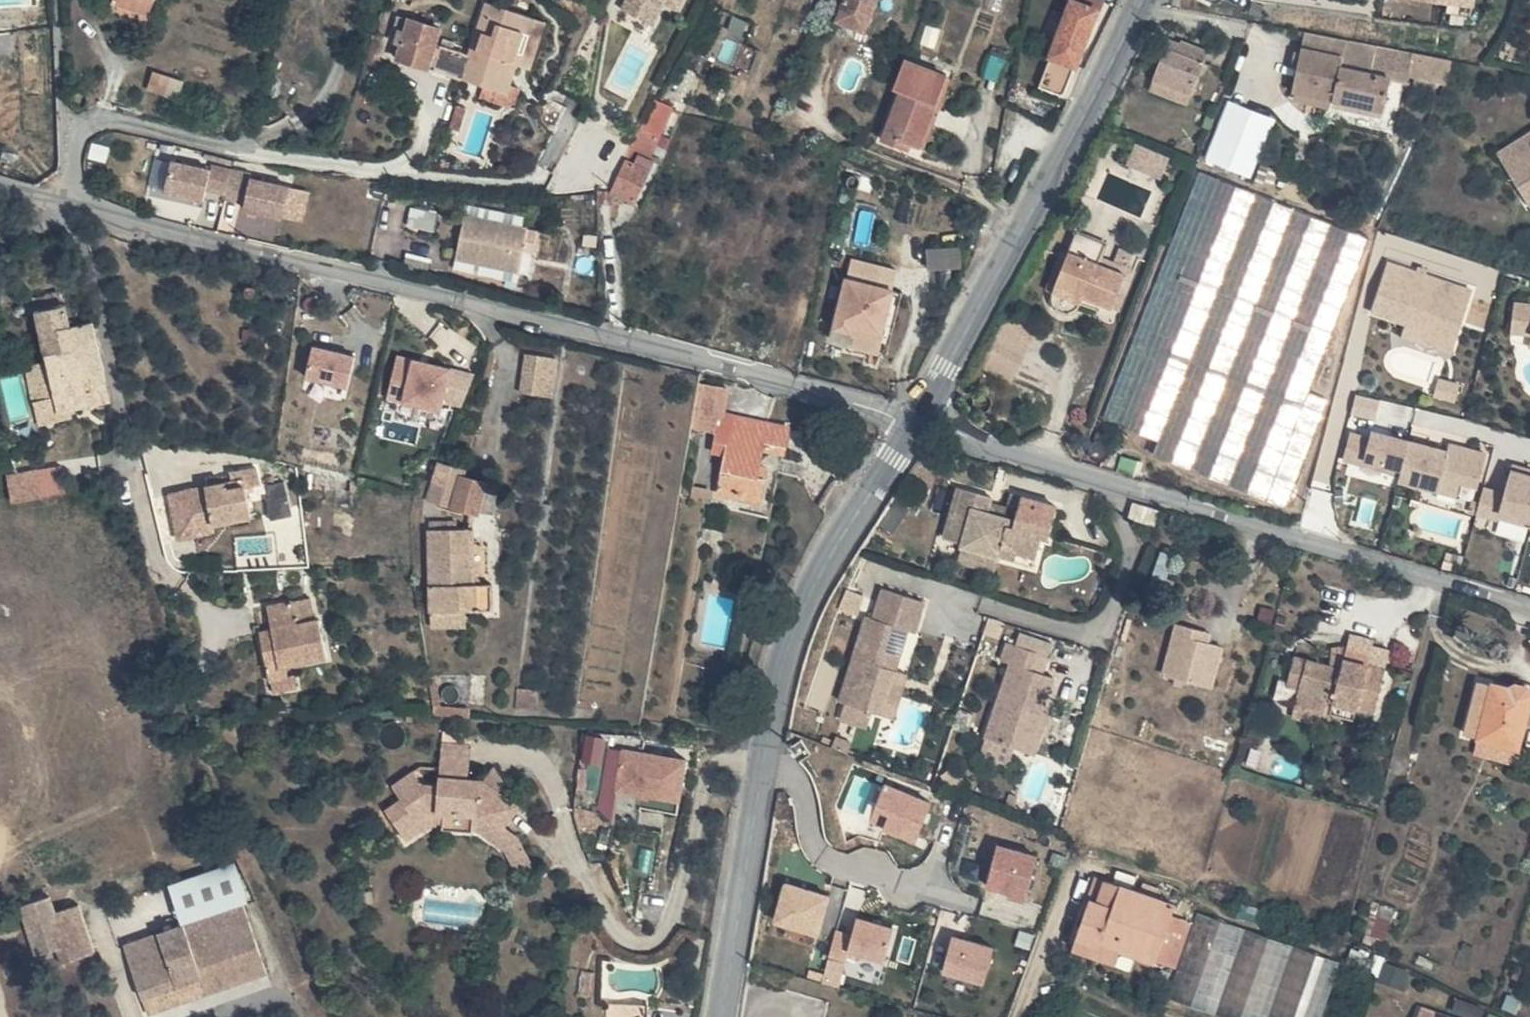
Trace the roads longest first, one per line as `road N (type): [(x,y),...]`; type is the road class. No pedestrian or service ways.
road 1 (residential): [(66,202),(916,424)]
road 2 (residential): [(916,424),(1529,603)]
road 3 (unclassified): [(722,1016),(761,764),(791,630),(916,424)]
road 4 (residential): [(66,202),(70,139),(86,124),(121,120),(329,174),(545,181)]
road 5 (unclassified): [(916,424),(1145,0)]

